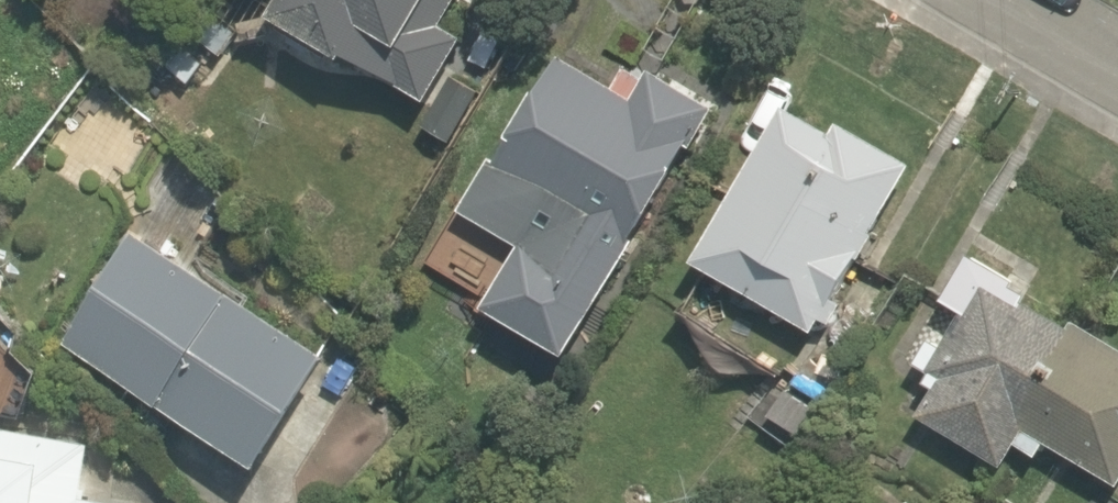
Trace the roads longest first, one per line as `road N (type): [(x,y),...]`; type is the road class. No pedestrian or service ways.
road 1 (residential): [(1010,0),(1117,60)]

